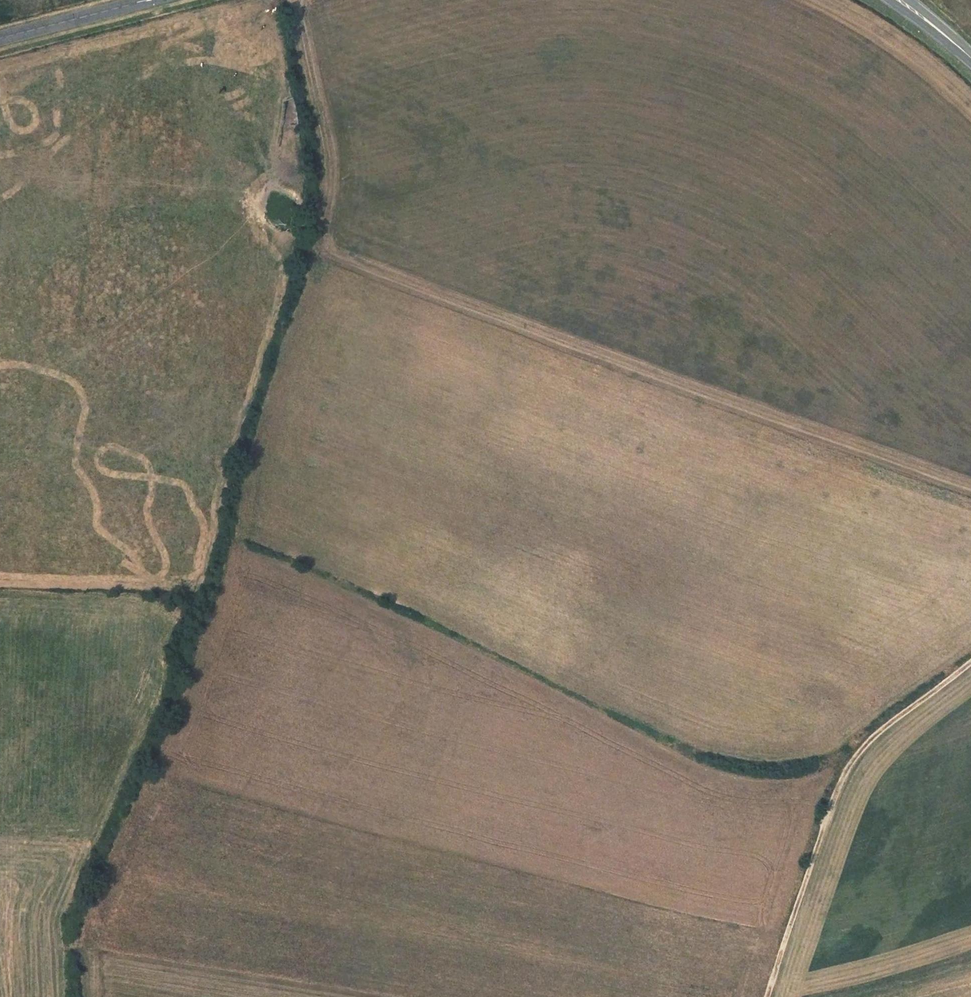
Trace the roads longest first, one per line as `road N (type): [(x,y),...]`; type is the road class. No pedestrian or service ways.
road 1 (track): [(768,996),(846,772),(880,731),(970,663)]
road 2 (secondary): [(162,0),(0,40)]

